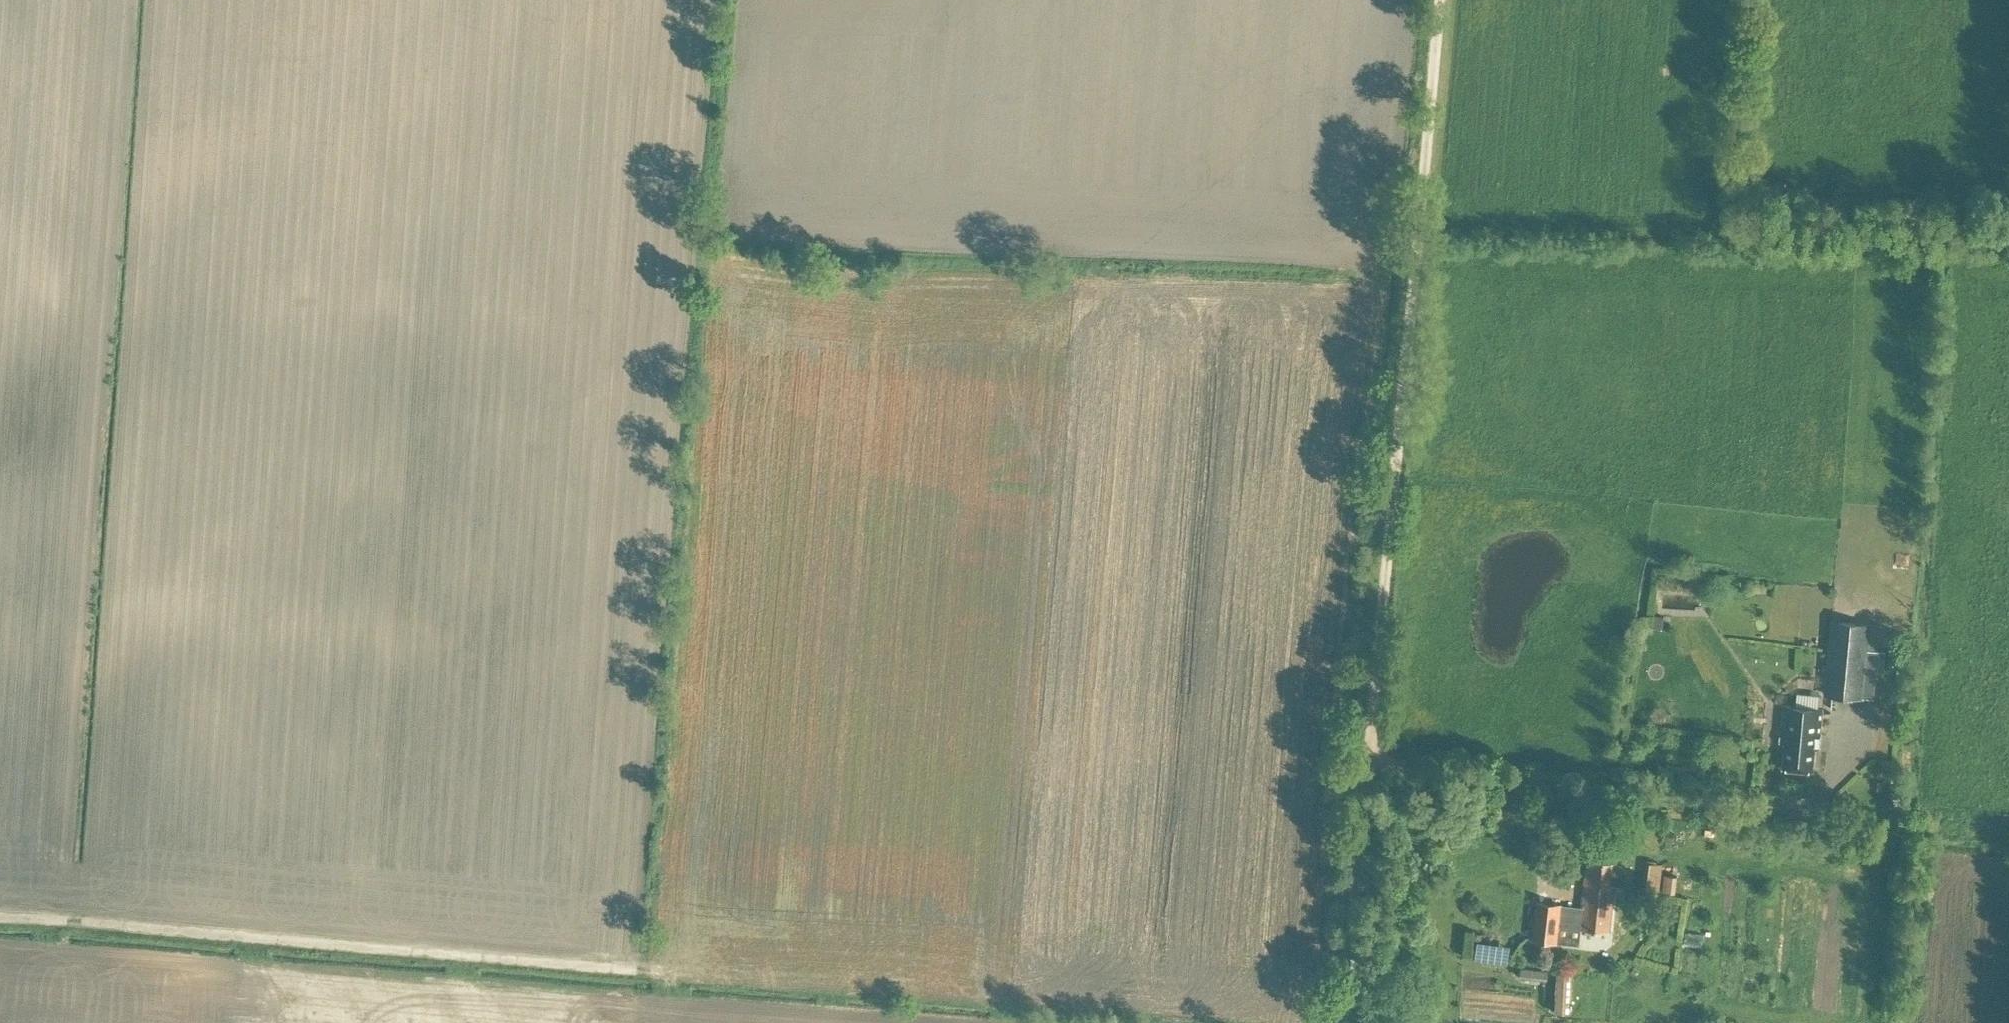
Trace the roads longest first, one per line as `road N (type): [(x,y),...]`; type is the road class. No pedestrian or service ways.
road 1 (track): [(1370,765),(1438,0)]
road 2 (track): [(1370,765),(1733,806)]
road 3 (track): [(1344,1022),(1370,765)]

